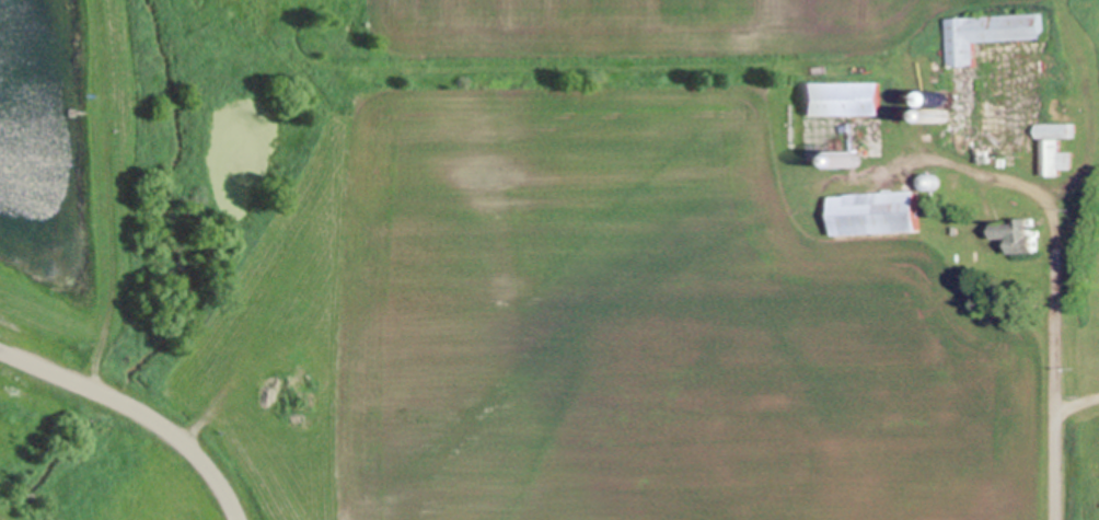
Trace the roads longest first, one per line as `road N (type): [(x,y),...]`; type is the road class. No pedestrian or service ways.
road 1 (residential): [(1047,519),(1044,209),(1016,180),(914,152)]
road 2 (residential): [(237,519),(206,470),(163,430),(0,353)]

